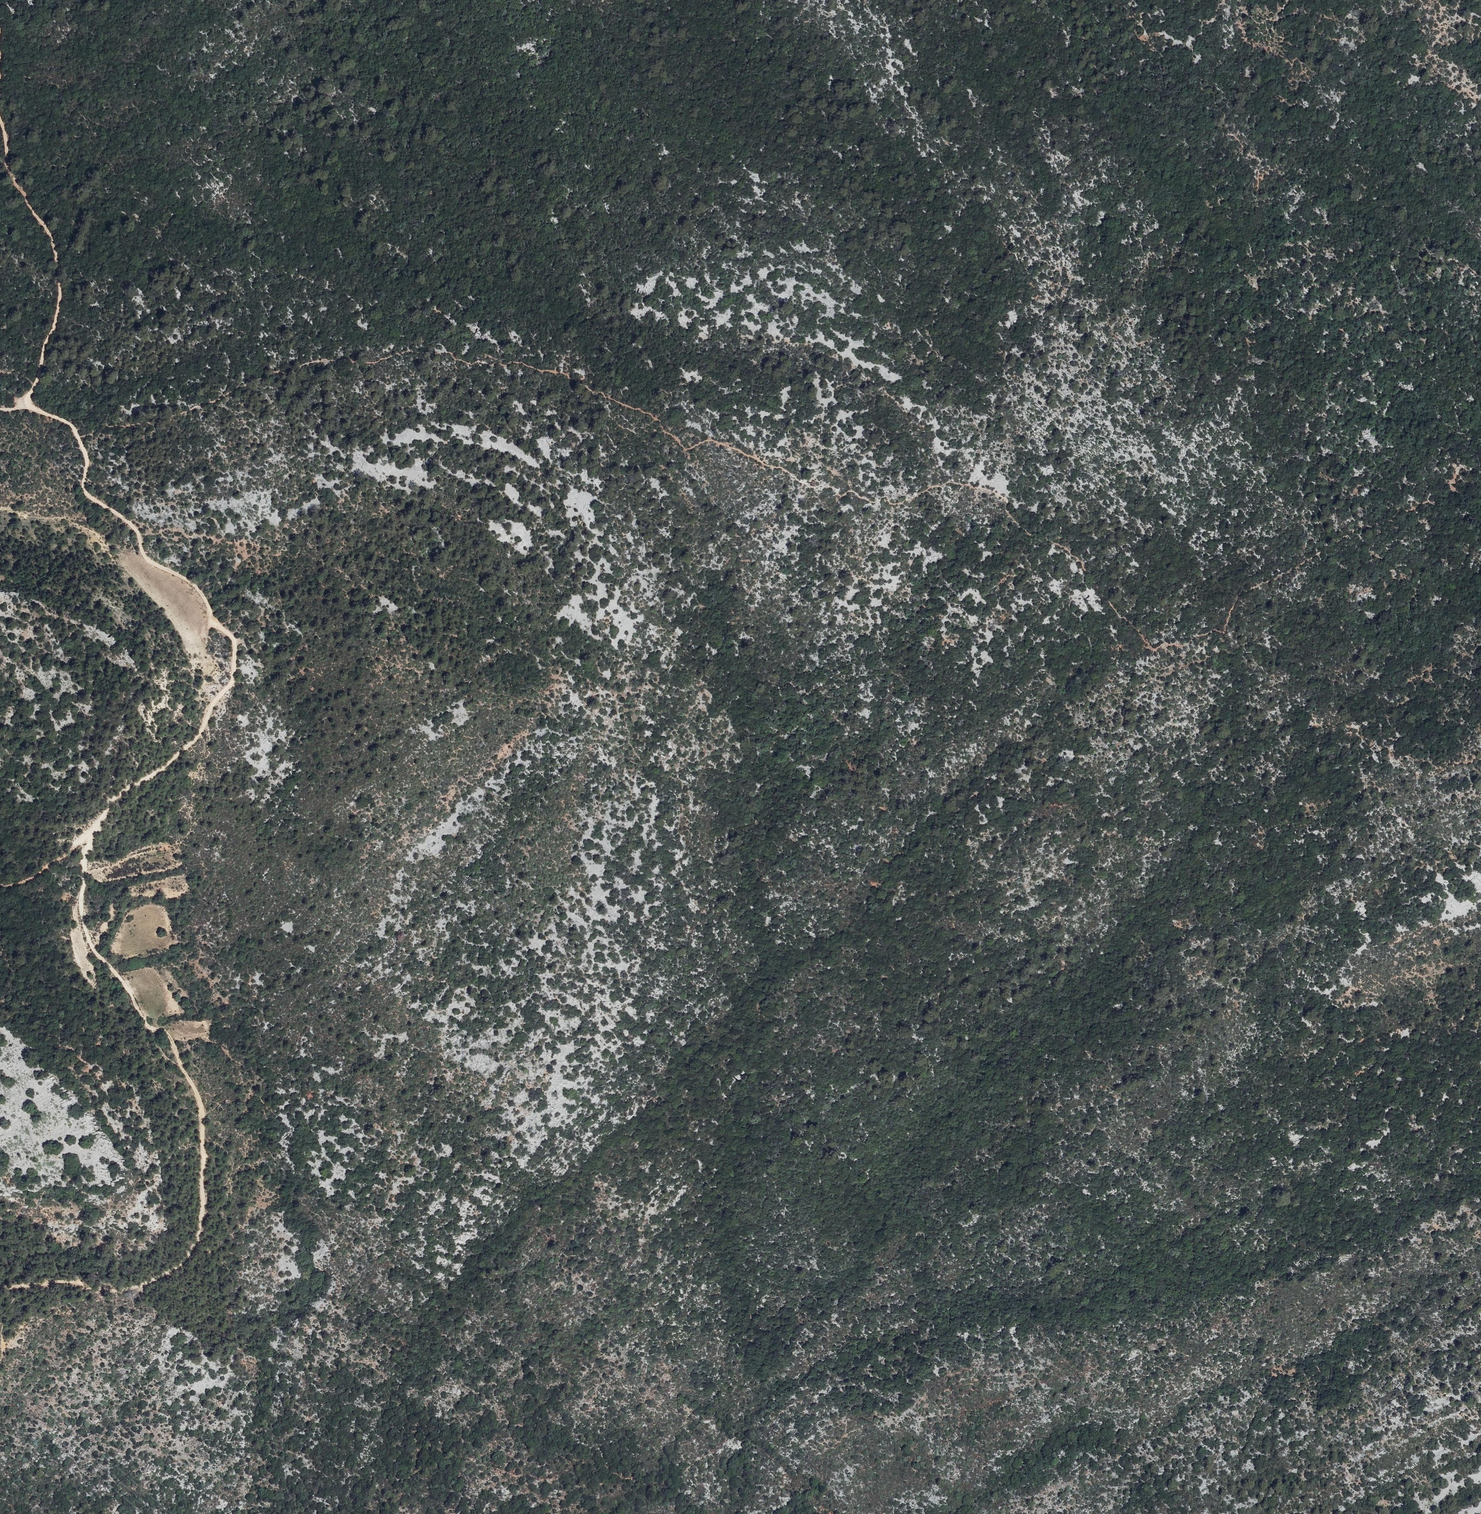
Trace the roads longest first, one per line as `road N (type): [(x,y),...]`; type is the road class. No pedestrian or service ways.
road 1 (track): [(0,121),(8,169),(50,232),(62,294),(24,403),(71,426),(88,459),(84,490),(130,522),(148,558),(193,582),(214,623),(235,640),(234,676),(196,740),(122,792),(92,829),(84,869),(89,941),(201,1103),(200,1233),(189,1256),(131,1292),(77,1280),(0,1288)]

